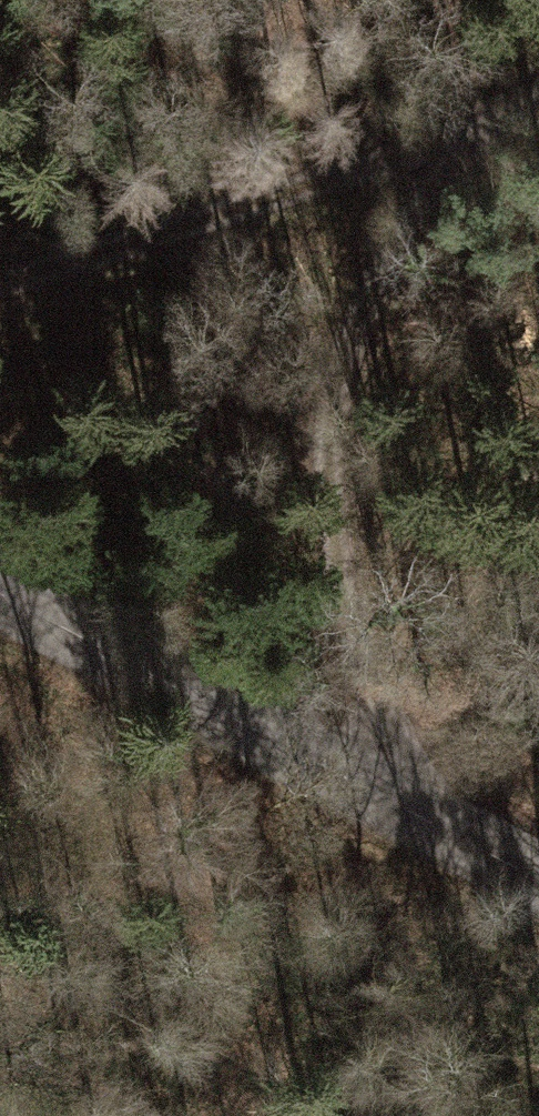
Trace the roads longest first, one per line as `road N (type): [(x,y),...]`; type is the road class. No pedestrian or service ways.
road 1 (track): [(454,142),(373,275),(338,385),(325,482),(328,586),(401,807)]
road 2 (tertiary): [(538,882),(0,593)]
road 3 (track): [(538,112),(0,288)]

